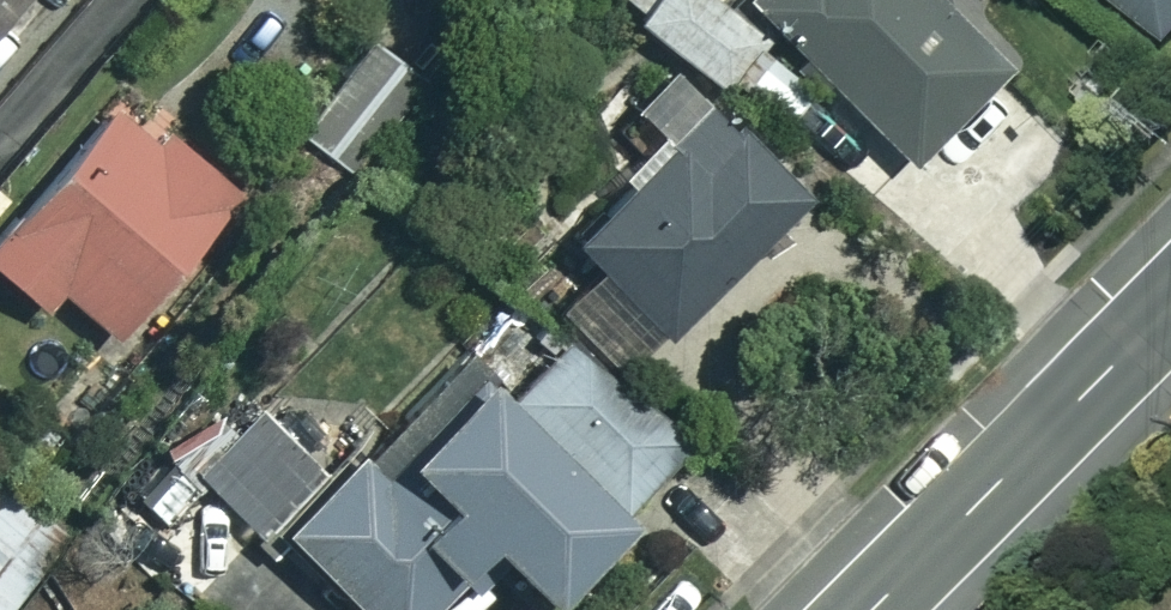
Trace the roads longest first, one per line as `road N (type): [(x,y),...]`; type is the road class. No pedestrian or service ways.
road 1 (tertiary): [(871,609),(1170,306)]

